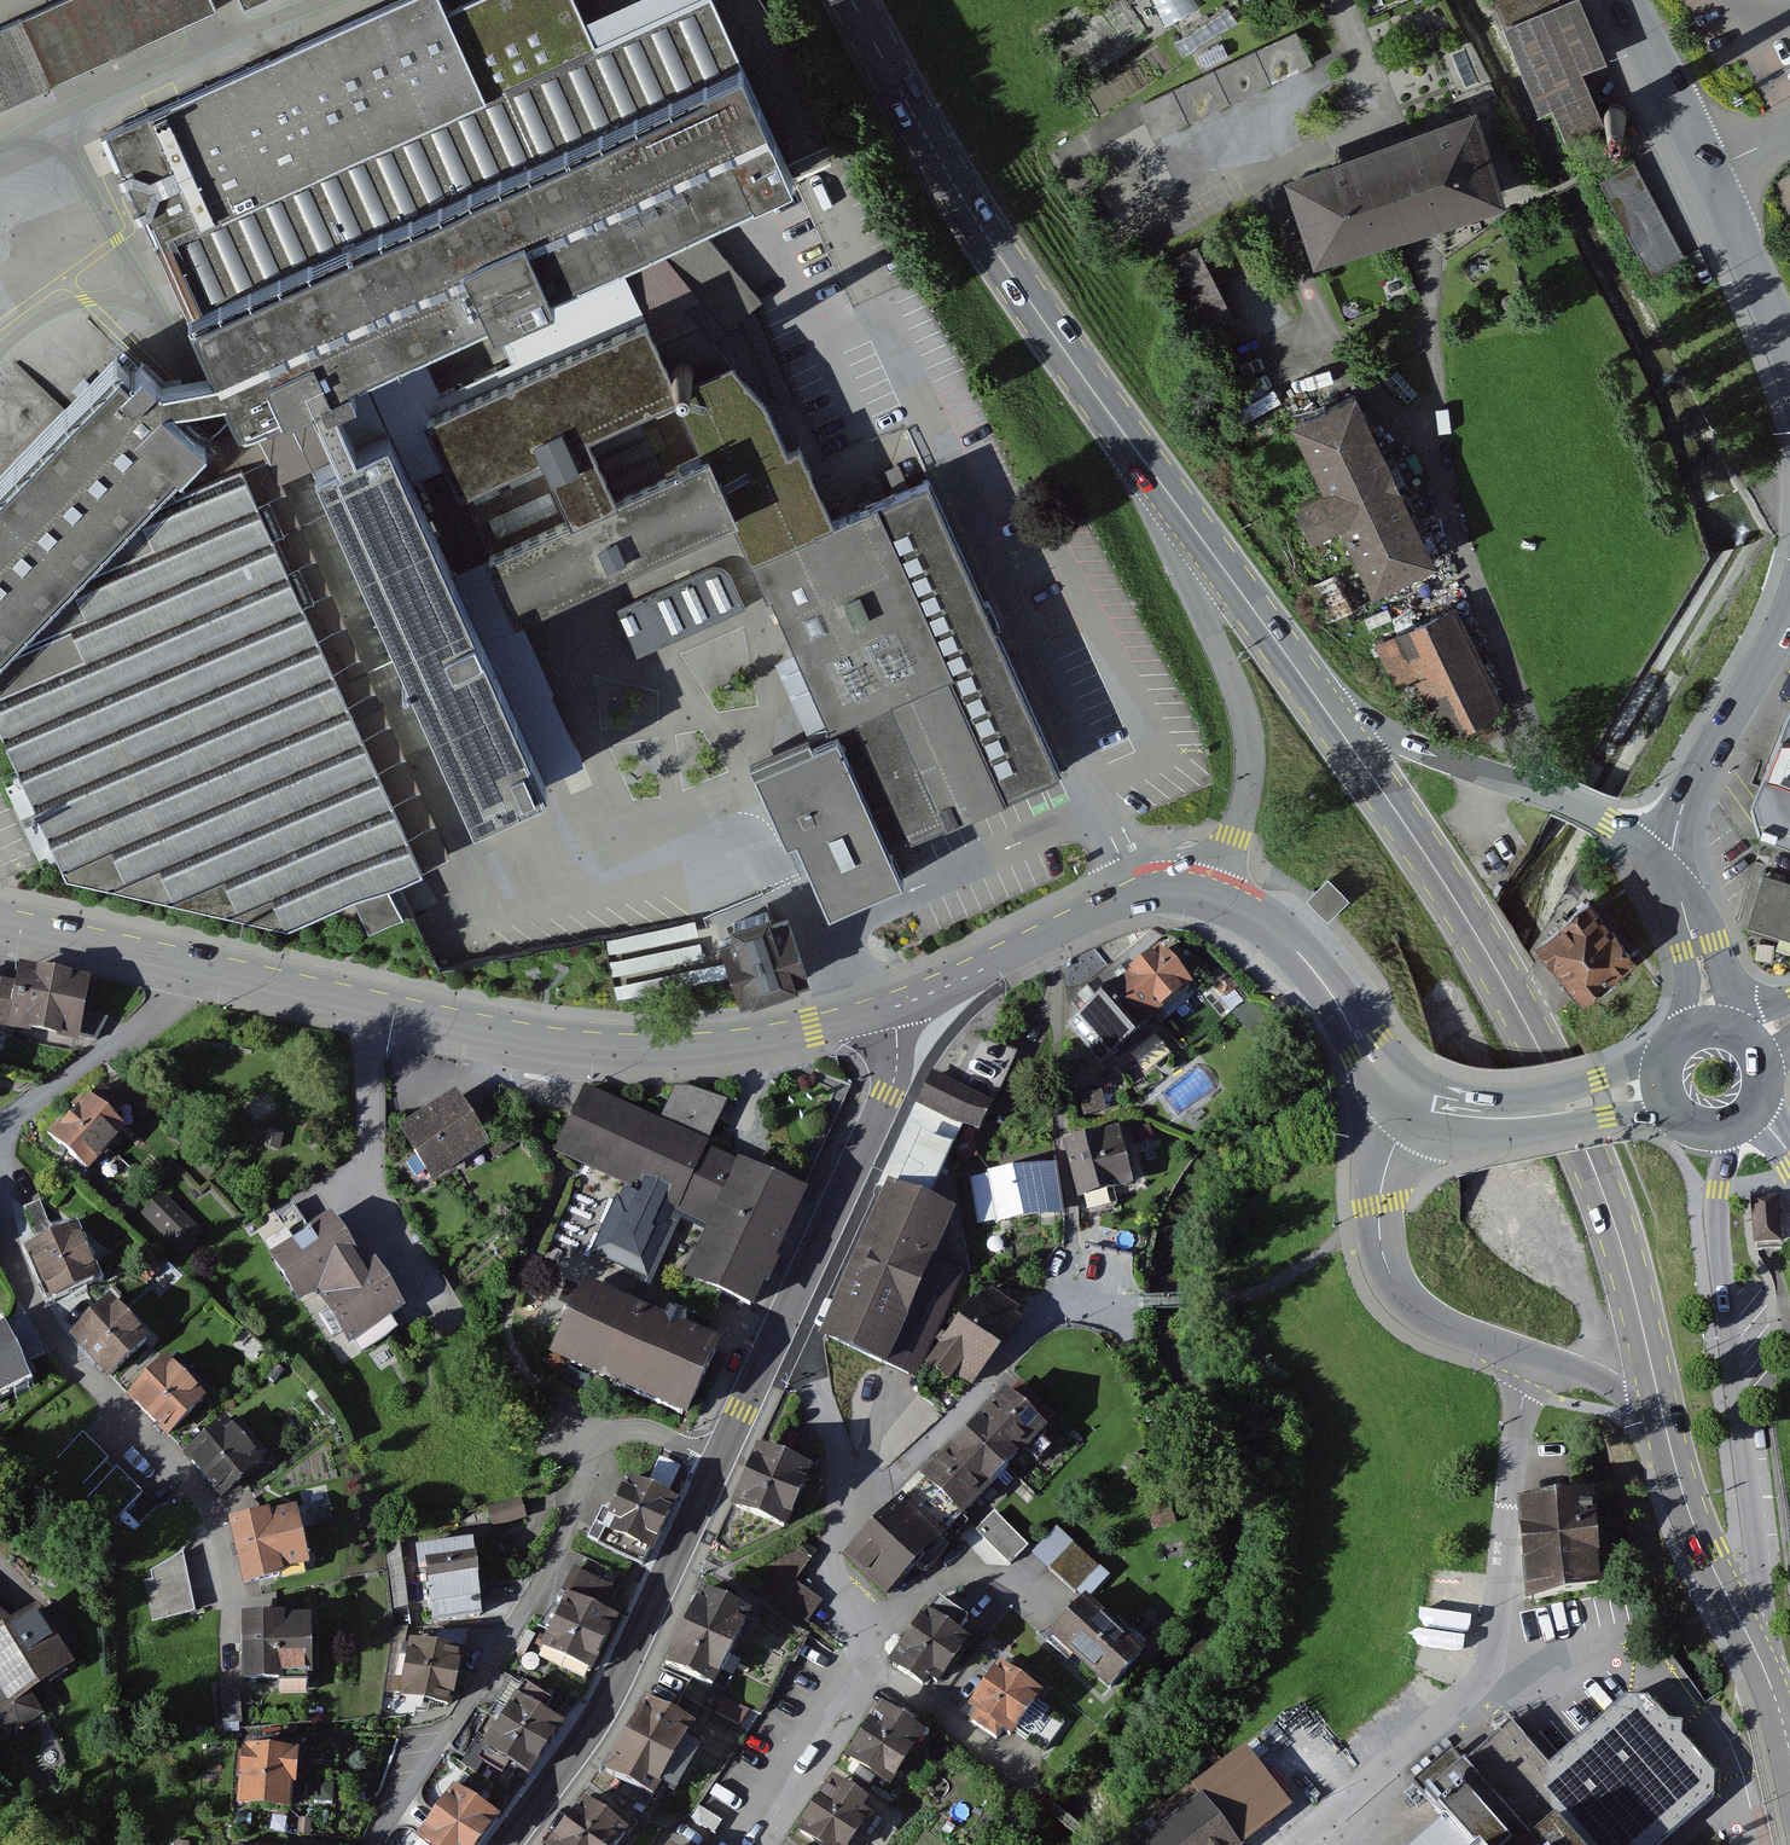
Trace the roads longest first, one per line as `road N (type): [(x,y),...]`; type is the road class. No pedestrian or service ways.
road 1 (primary): [(1329,714),(1451,893),(1546,1062),(1612,1216),(1664,1419)]
road 2 (tertiary): [(891,1009),(721,1045),(634,1052),(505,1037),(185,965)]
road 3 (residential): [(1057,1007),(1074,1222),(1063,1311),(1029,1332),(880,1490),(842,1502)]
road 4 (tertiary): [(777,1334),(615,1678),(503,1844)]
road 5 (residential): [(1532,1358),(1494,1660),(1480,1688),(1294,1844)]
road 6 (primary): [(848,0),(1015,284),(1148,468)]
road 7 (residential): [(0,1201),(43,1321),(211,1512),(233,1594),(233,1674)]
road 8 (tertiary): [(1756,1653),(1757,1562),(1717,1240),(1731,1125)]
road 9 (tertiary): [(1148,468),(1247,727),(1248,786),(1210,895)]
road 10 (tertiary): [(1620,0),(1789,355)]
road 11 (tertiary): [(1658,865),(1603,819),(1329,714)]
road 12 (tertiary): [(891,1009),(898,1060),(890,1094),(777,1334)]
road 13 (tertiary): [(1420,1109),(1385,1170),(1380,1240),(1388,1271),(1416,1309),(1461,1335),(1532,1358)]
road 14 (tertiary): [(1210,895),(1172,888),(1120,900),(891,1009)]
road 15 (primary): [(1148,468),(1329,714)]
road 16 (tertiary): [(1420,1109),(1289,942),(1257,915),(1210,895)]
road 17 (tertiary): [(1789,613),(1658,865)]
road 18 (residential): [(0,1126),(179,996),(185,965)]
road 19 (primary): [(1664,1419),(1692,1517),(1756,1653)]
road 20 (tertiary): [(1660,1085),(1500,1119),(1420,1109)]
road 21 (residential): [(859,1656),(741,1827),(744,1844)]
road 22 (tertiary): [(185,965),(0,923)]
road 23 (residential): [(842,1502),(812,1368),(798,1344),(777,1334)]
road 24 (residential): [(842,1502),(833,1549),(859,1656)]
road 25 (tertiary): [(1532,1358),(1593,1378),(1664,1419)]
road 26 (tertiary): [(1704,978),(1682,904),(1658,865)]

